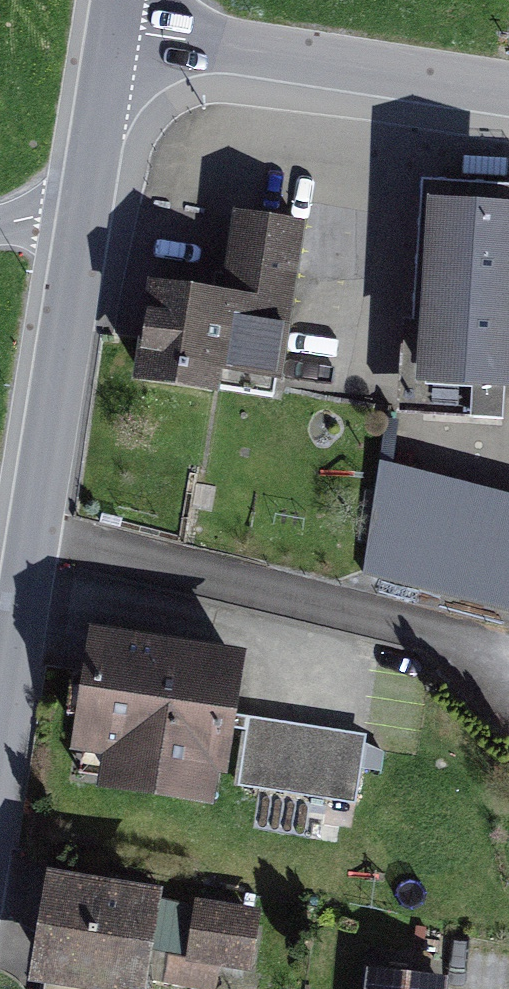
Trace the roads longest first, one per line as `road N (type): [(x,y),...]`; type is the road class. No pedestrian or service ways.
road 1 (residential): [(0,787),(85,227)]
road 2 (residential): [(114,35),(508,100)]
road 3 (residential): [(85,227),(114,35)]

